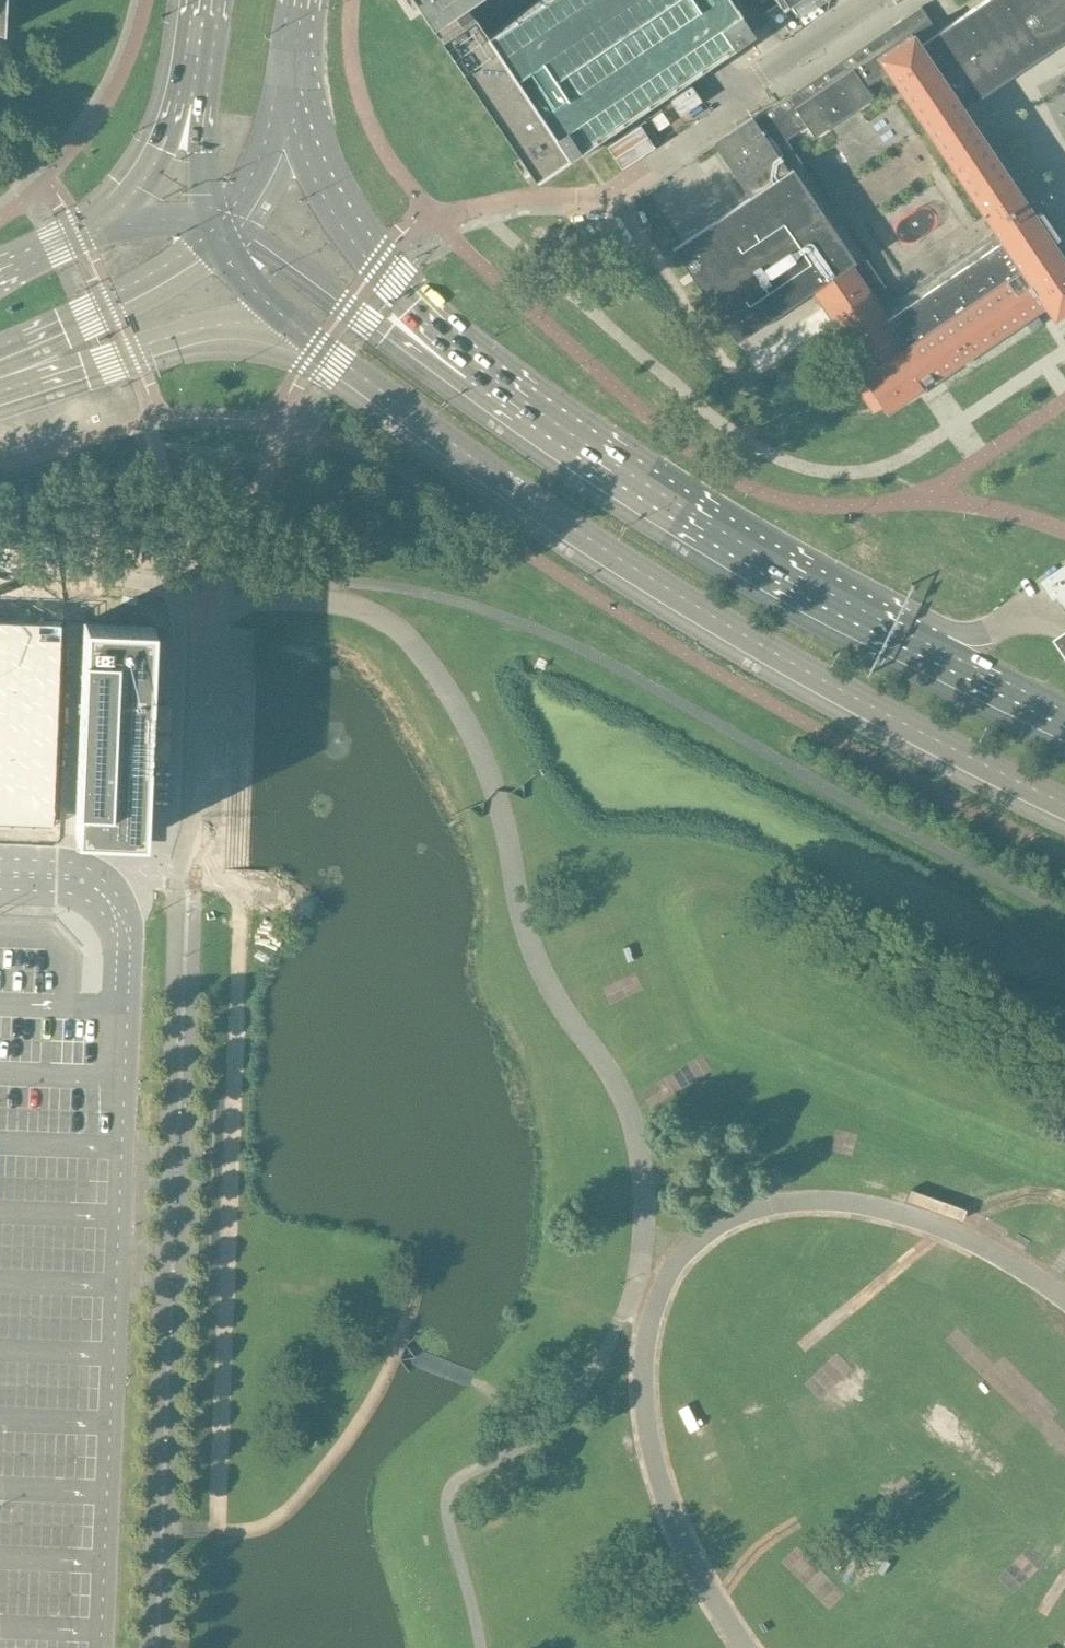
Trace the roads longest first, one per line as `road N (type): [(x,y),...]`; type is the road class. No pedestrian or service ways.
road 1 (trunk): [(557,518),(770,651),(1064,805)]
road 2 (trunk): [(904,642),(708,540),(456,367)]
road 3 (primary): [(456,367),(336,197),(307,133),(297,74)]
road 4 (secondary): [(0,379),(211,334),(319,344)]
road 5 (primary): [(319,344),(557,518)]
road 6 (residential): [(650,163),(873,0)]
road 7 (secondary): [(456,367),(366,322),(220,225)]
road 8 (secondary): [(0,361),(154,274),(220,225)]
road 9 (unclassified): [(0,874),(71,879),(104,897),(122,929),(128,1010)]
road 10 (secondary): [(192,92),(137,184),(78,236)]
road 11 (trunk): [(1064,722),(904,642)]
road 12 (secondary): [(220,225),(261,166),(297,74)]
road 13 (primary): [(220,225),(255,290),(319,344)]
road 14 (secondary): [(220,225),(156,219),(78,236)]
road 15 (primary): [(192,92),(220,225)]

